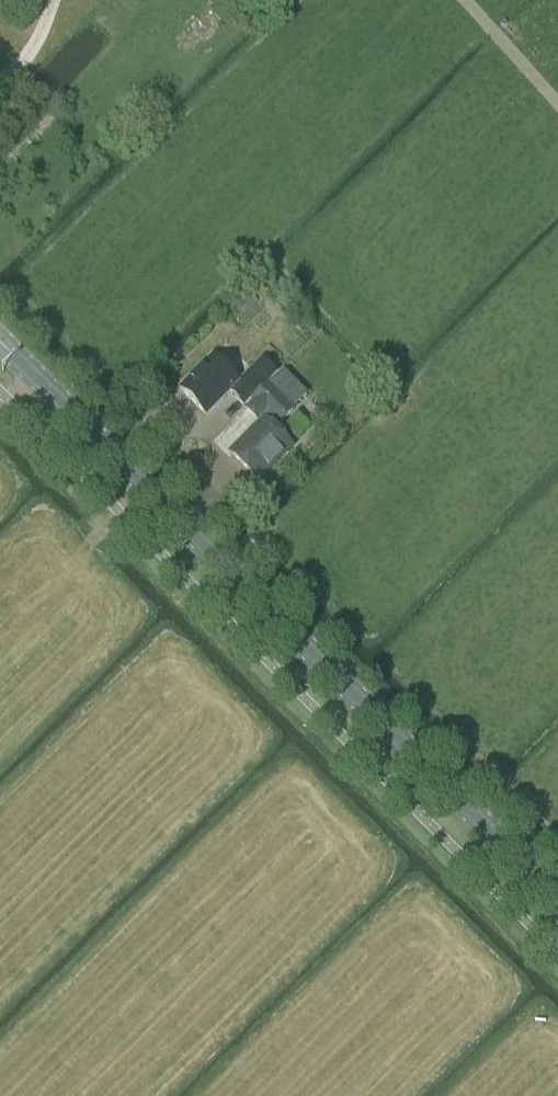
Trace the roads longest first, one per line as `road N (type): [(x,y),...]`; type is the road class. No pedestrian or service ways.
road 1 (tertiary): [(557,901),(0,343)]

